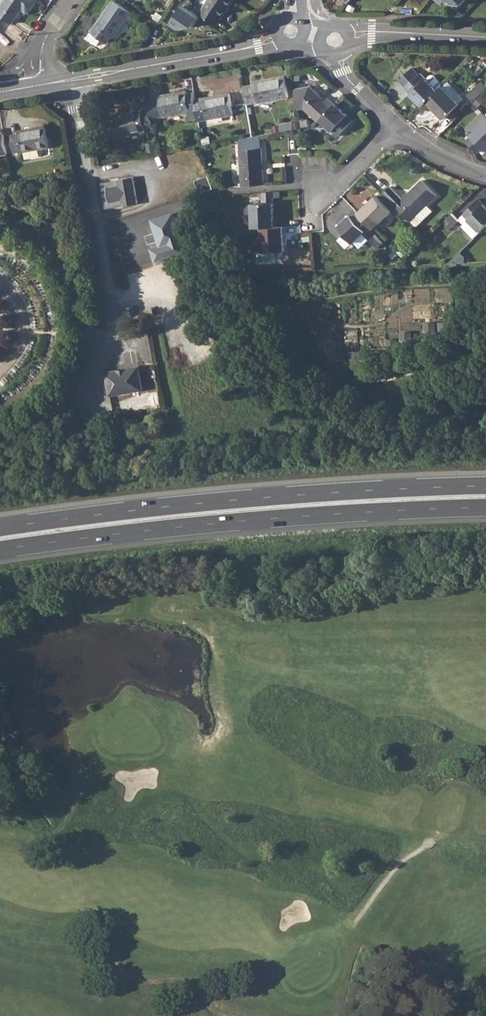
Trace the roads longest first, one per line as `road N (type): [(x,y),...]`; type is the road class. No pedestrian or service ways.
road 1 (motorway): [(0,550),(209,524),(485,507)]
road 2 (motorway): [(485,486),(236,500),(0,528)]
road 3 (residential): [(70,80),(116,322)]
road 4 (secondary): [(70,80),(278,36)]
road 5 (secondary): [(350,36),(485,38)]

